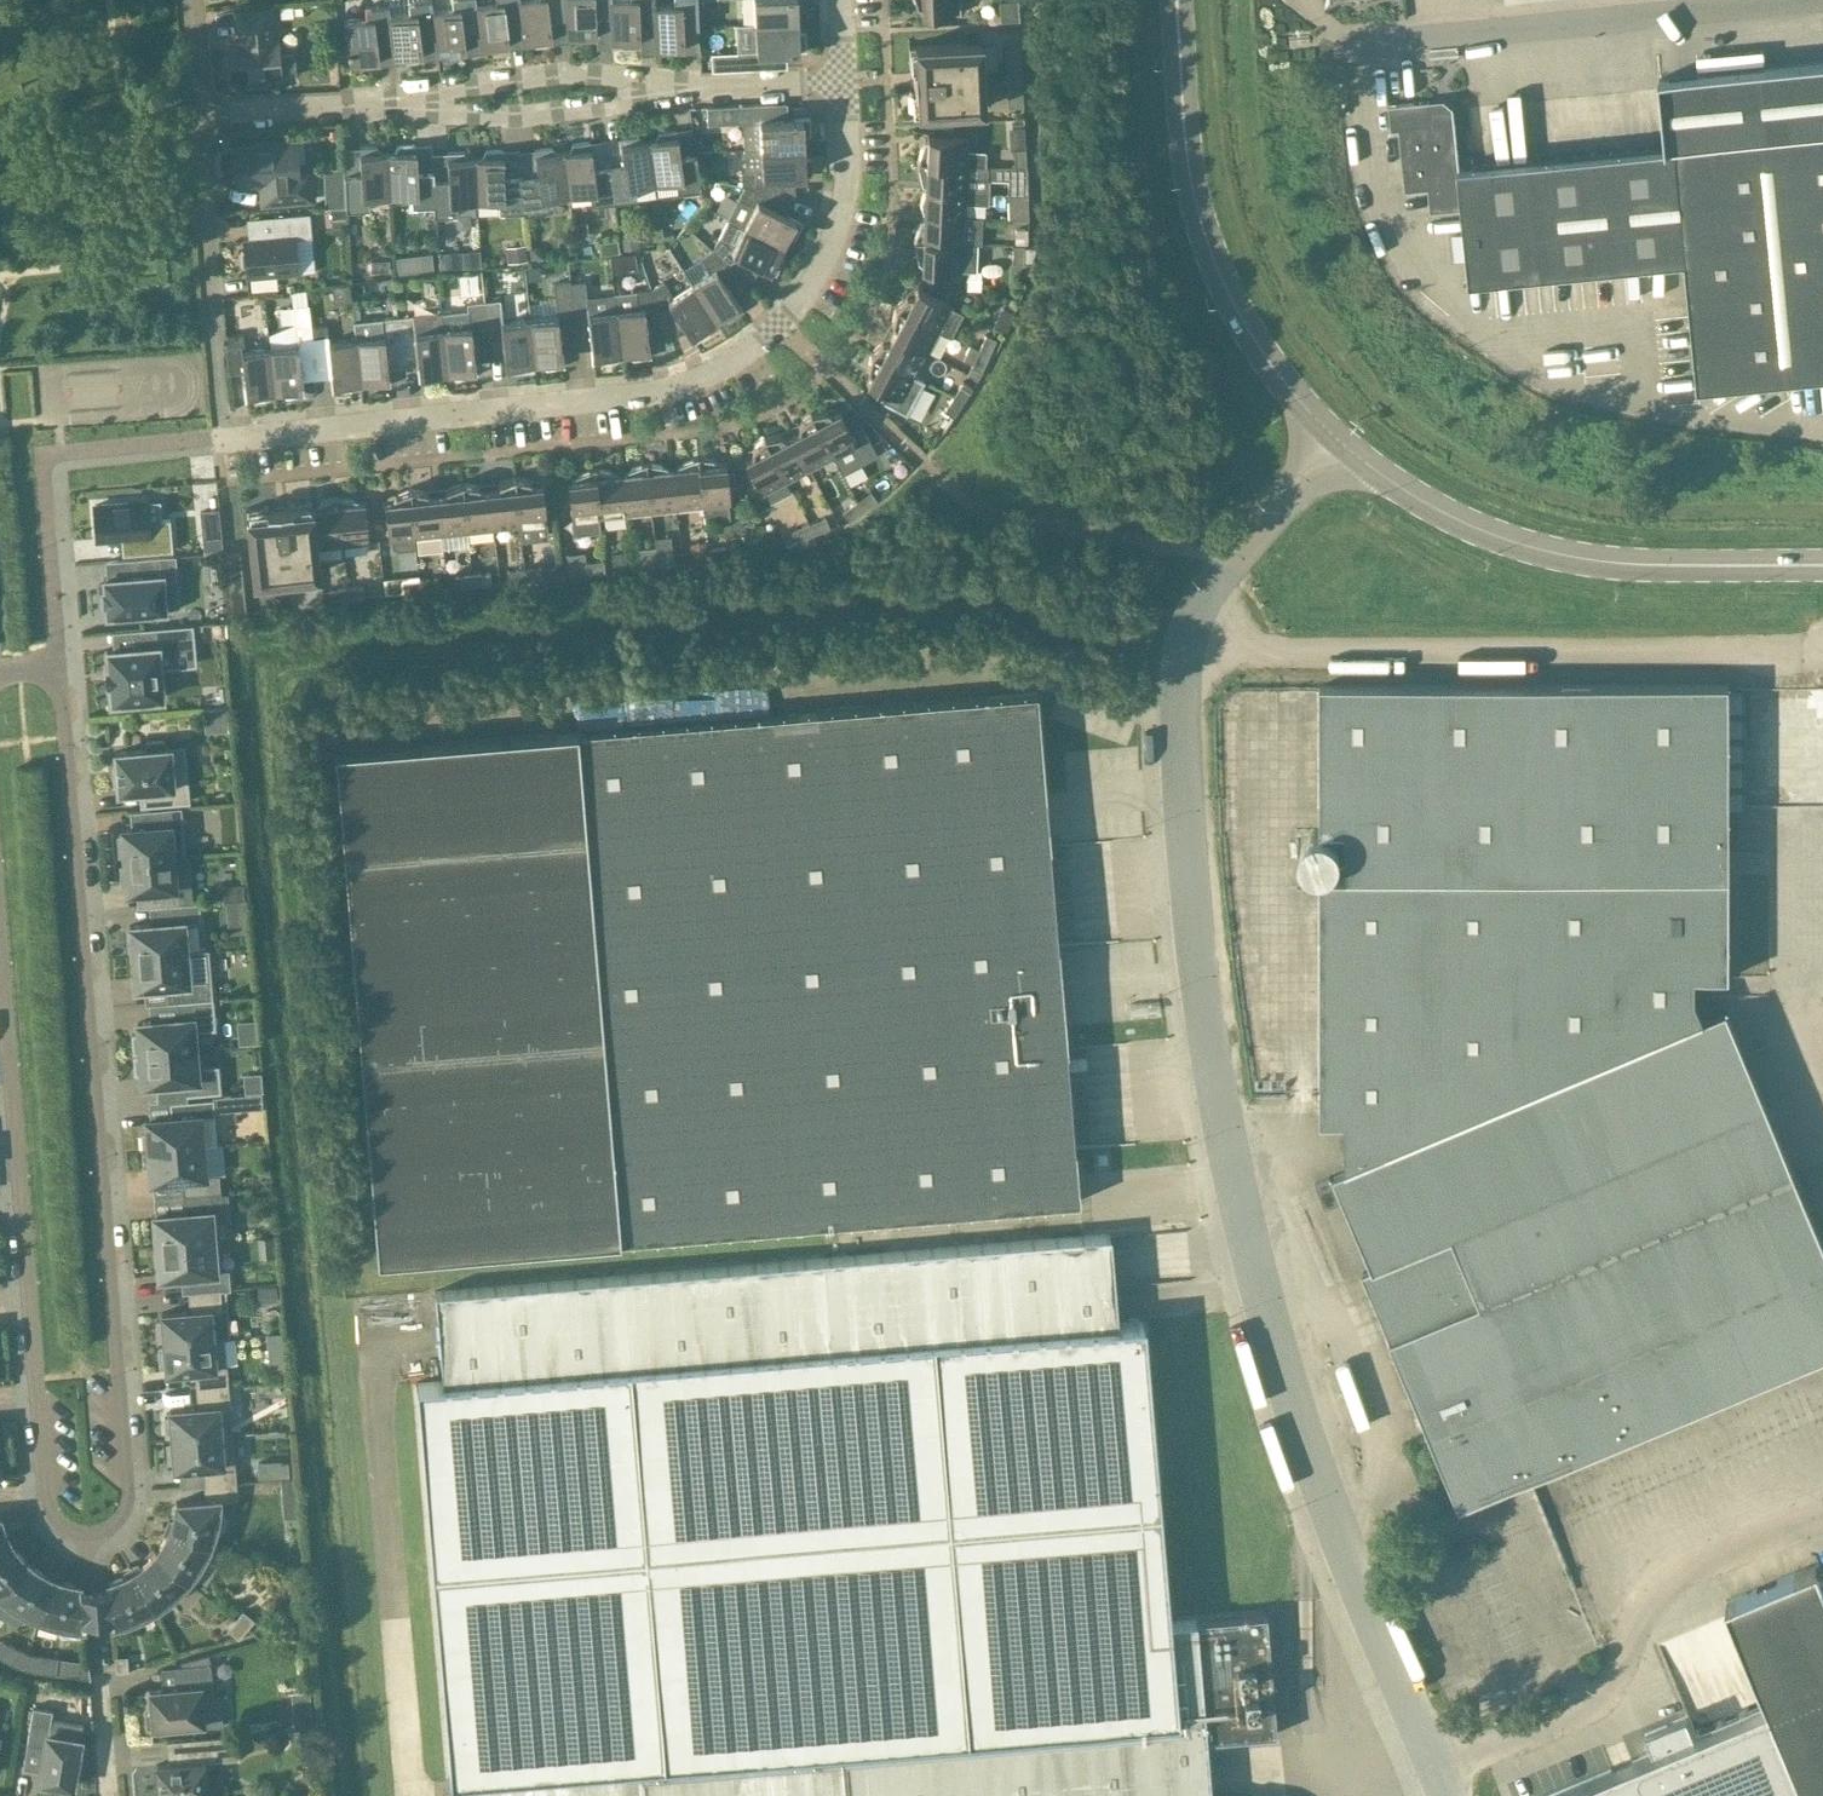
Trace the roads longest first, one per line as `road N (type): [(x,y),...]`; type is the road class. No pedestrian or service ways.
road 1 (unclassified): [(1324,439),(1197,604),(1182,654),(1180,750),(1198,981),(1223,1150),(1290,1409),(1388,1686),(1429,1761)]
road 2 (residential): [(91,1536),(122,1519),(128,1476),(60,664)]
road 3 (residential): [(224,442),(657,397),(753,355),(824,274),(845,215),(838,89)]
road 4 (residential): [(0,955),(45,1501),(65,1530),(91,1536)]
road 5 (secondary): [(1822,565),(1618,563),(1493,541),(1414,502),(1324,439)]
road 6 (unclassified): [(1429,1761),(1588,1705),(1618,1672),(1641,1608),(1660,1586),(1822,1516)]
road 7 (unclassified): [(1339,55),(1822,3)]
road 8 (secondary): [(1324,439),(1227,298),(1190,179),(1179,0)]
road 9 (residential): [(224,442),(199,110)]
road 10 (residential): [(656,93),(601,73),(524,75),(405,101)]
road 11 (residential): [(405,101),(454,117),(515,119),(656,93)]
road 12 (residential): [(199,110),(405,101)]
road 13 (residential): [(44,466),(60,664)]
road 14 (residential): [(656,93),(838,89)]
road 15 (residential): [(100,1620),(109,1795)]

